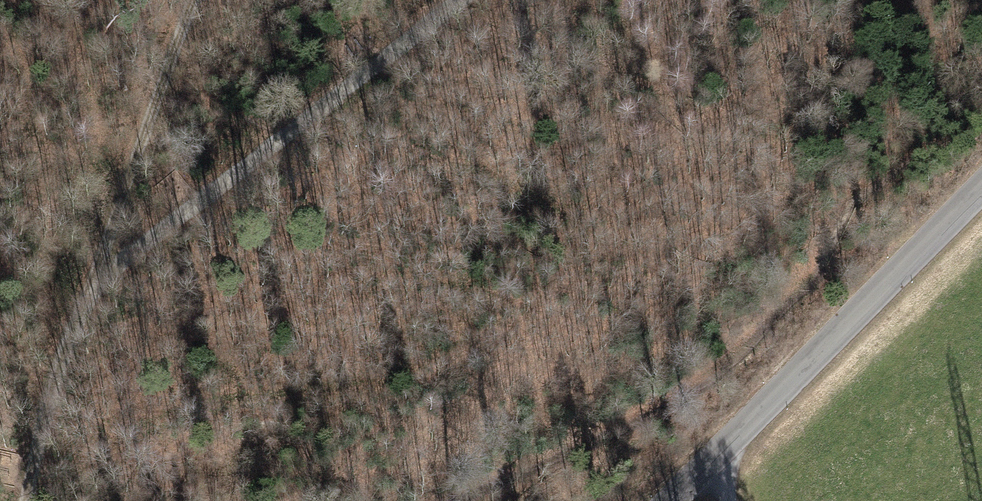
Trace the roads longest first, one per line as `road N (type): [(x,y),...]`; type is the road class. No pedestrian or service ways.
road 1 (track): [(89,288),(462,0)]
road 2 (tertiary): [(671,500),(981,193)]
road 3 (track): [(89,288),(193,0)]
road 4 (track): [(464,500),(690,399)]
road 5 (track): [(28,500),(89,288)]

